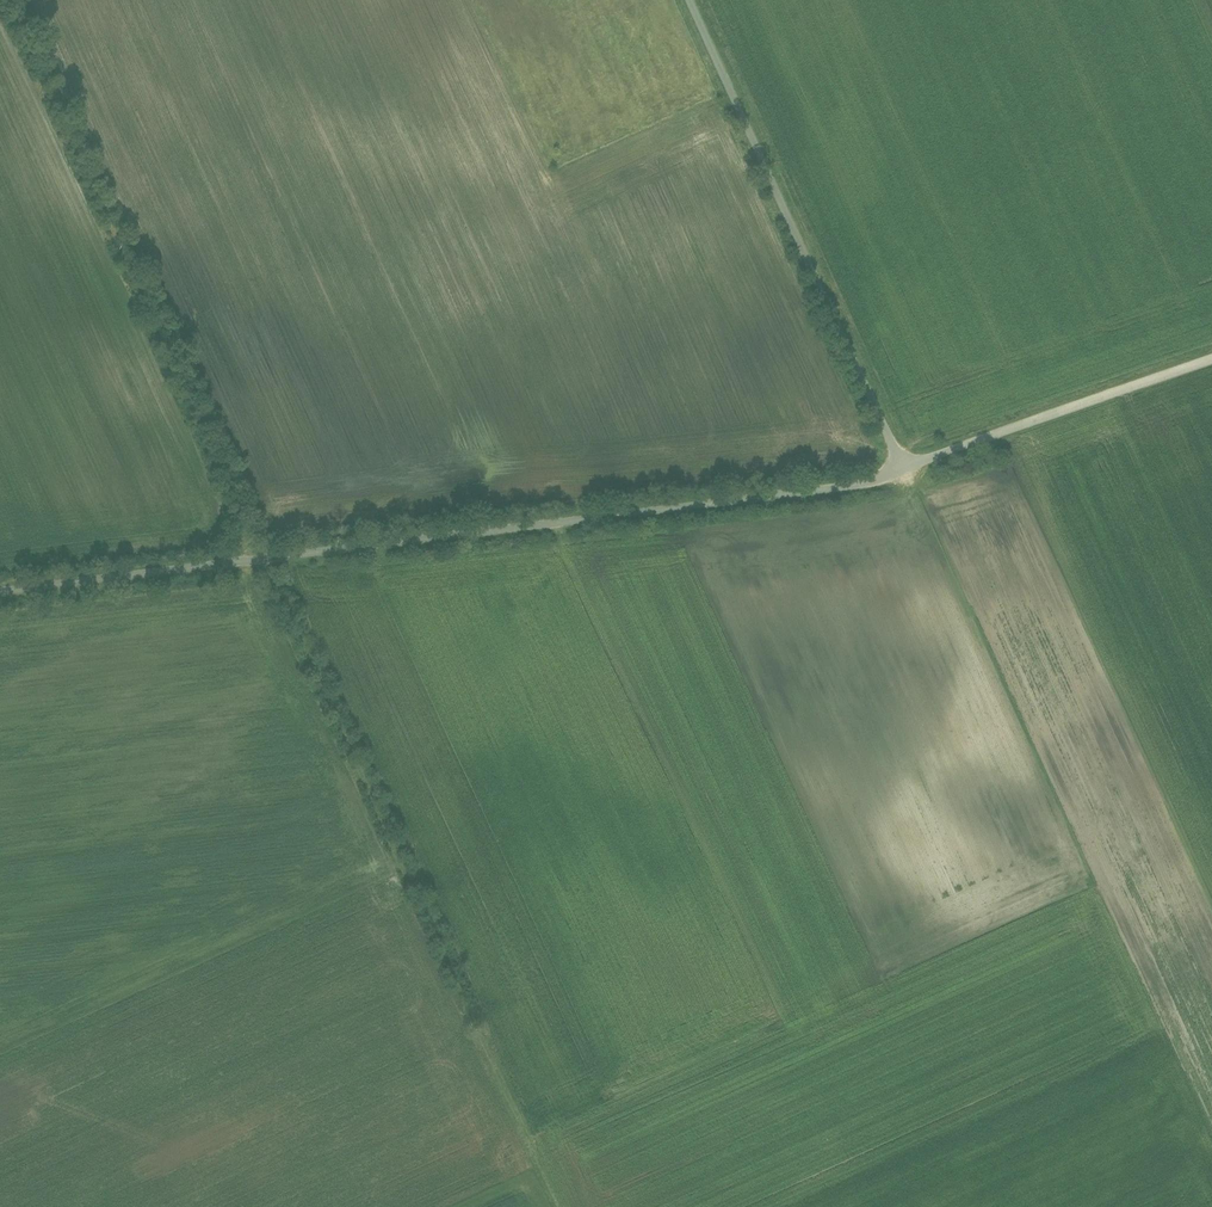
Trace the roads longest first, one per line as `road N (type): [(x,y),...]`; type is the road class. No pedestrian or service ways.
road 1 (unclassified): [(902,470),(876,480),(0,588)]
road 2 (unclassified): [(688,0),(902,470)]
road 3 (unclassified): [(1211,360),(902,470)]

